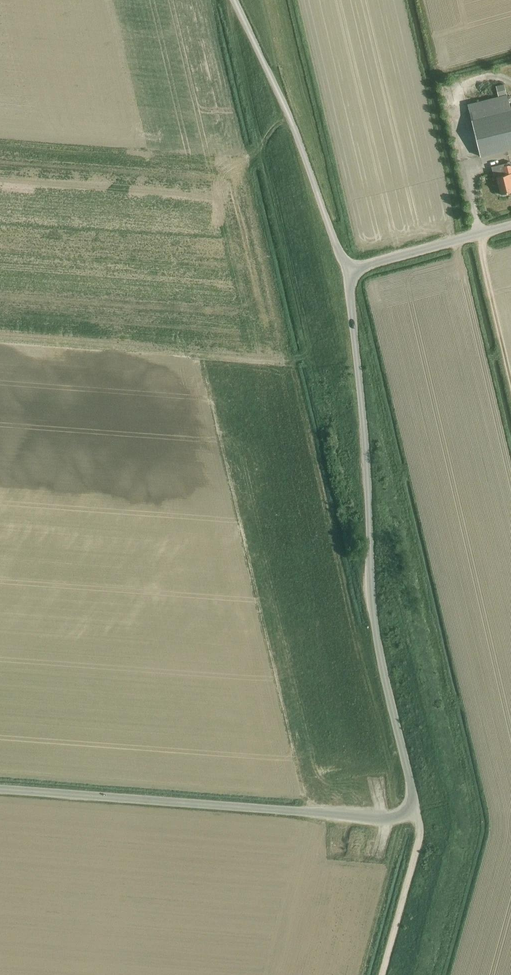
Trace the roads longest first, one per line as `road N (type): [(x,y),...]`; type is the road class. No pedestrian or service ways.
road 1 (tertiary): [(409,811),(412,786),(373,610),(349,267)]
road 2 (tertiary): [(0,790),(378,818),(409,811)]
road 3 (unclassified): [(349,267),(237,0)]
road 4 (unclassified): [(382,974),(420,834),(409,811)]
road 5 (tertiary): [(349,267),(510,224)]

